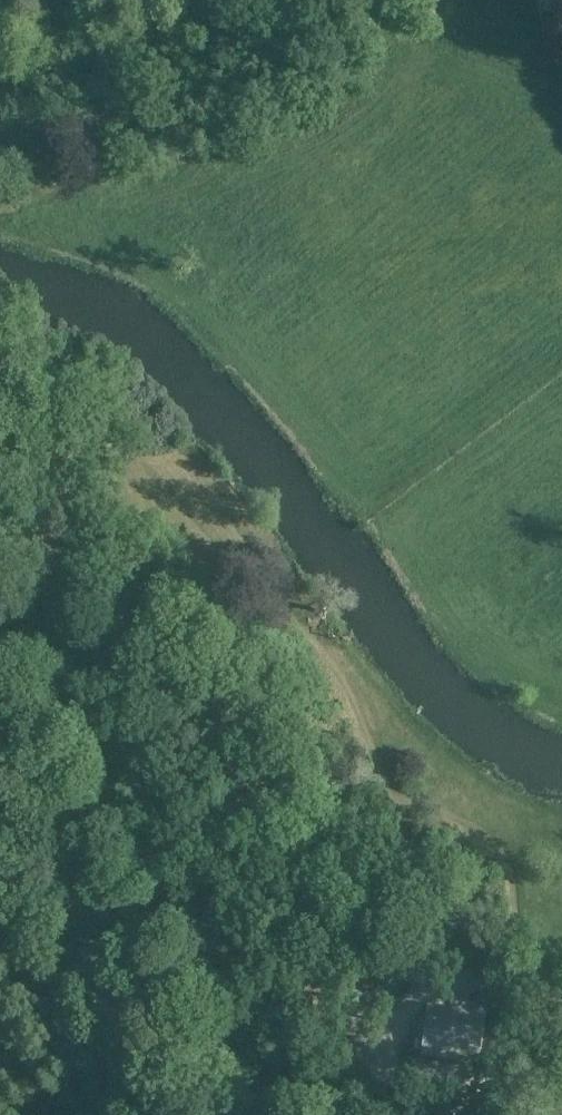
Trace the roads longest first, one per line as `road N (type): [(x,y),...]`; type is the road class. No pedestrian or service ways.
road 1 (tertiary): [(306,0),(96,123),(0,138)]
road 2 (track): [(416,1114),(391,1039),(443,968),(561,994)]

